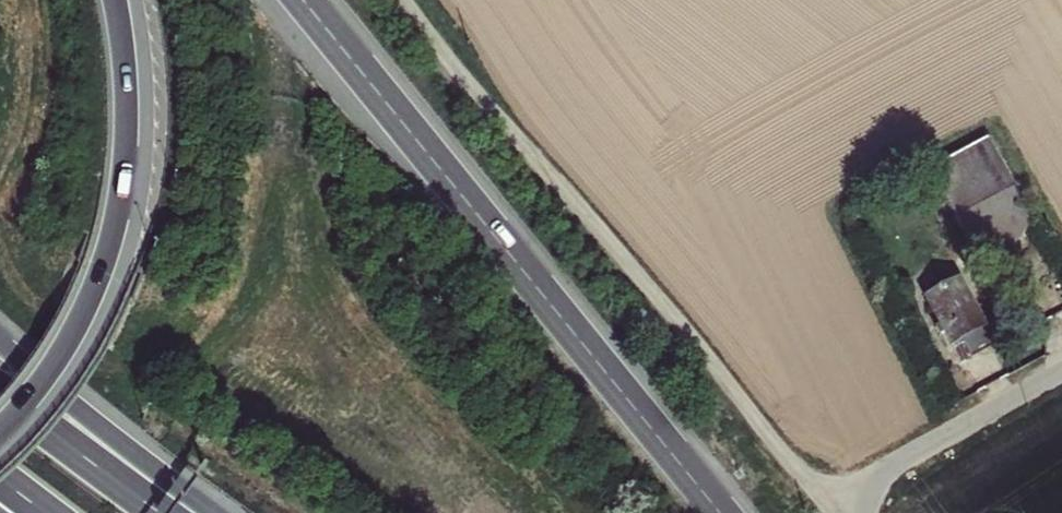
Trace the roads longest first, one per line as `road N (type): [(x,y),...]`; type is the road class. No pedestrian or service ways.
road 1 (motorway): [(723,512),(303,0)]
road 2 (track): [(832,500),(786,457),(406,0)]
road 3 (trunk): [(0,433),(69,340),(104,255),(125,119),(115,0)]
road 4 (unclassified): [(840,512),(832,500),(1061,375)]
road 5 (trunk): [(205,512),(0,341)]
road 6 (motorway): [(158,512),(0,394)]

